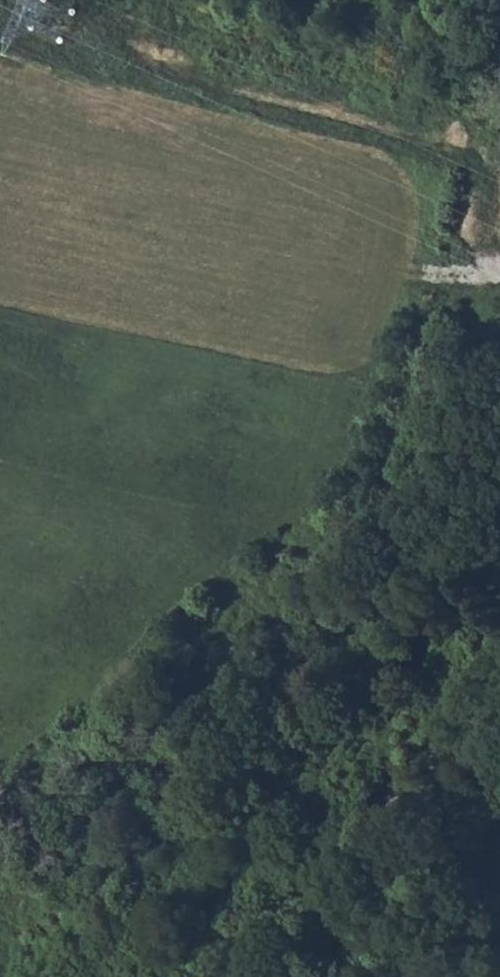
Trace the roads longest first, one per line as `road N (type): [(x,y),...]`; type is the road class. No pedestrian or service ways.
road 1 (unclassified): [(262,976),(428,757),(499,689)]

